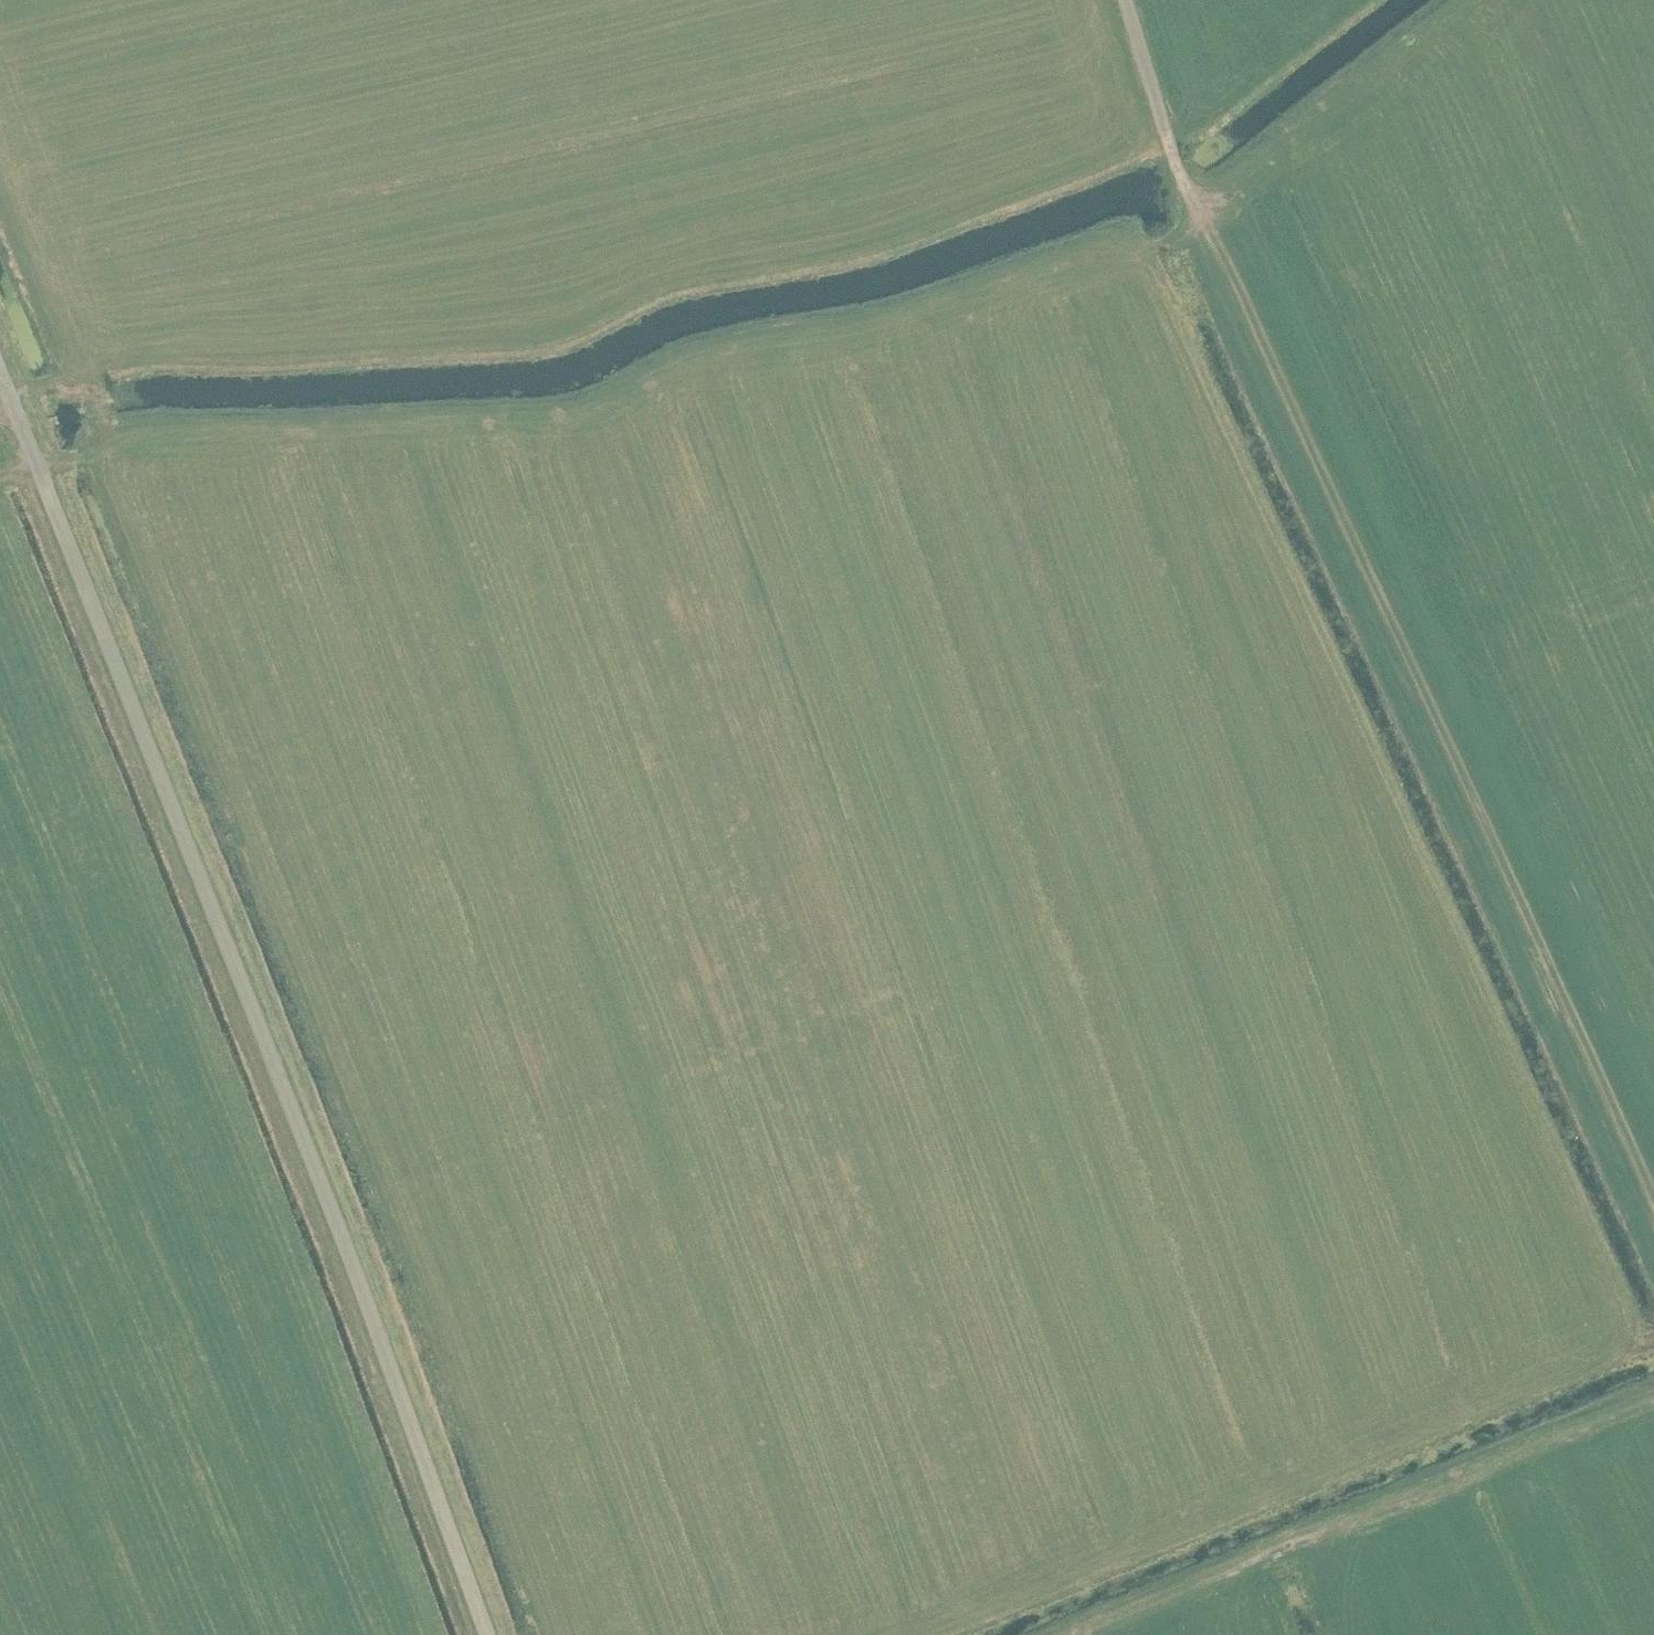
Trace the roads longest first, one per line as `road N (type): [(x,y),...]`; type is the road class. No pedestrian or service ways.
road 1 (unclassified): [(487,1634),(0,380)]

